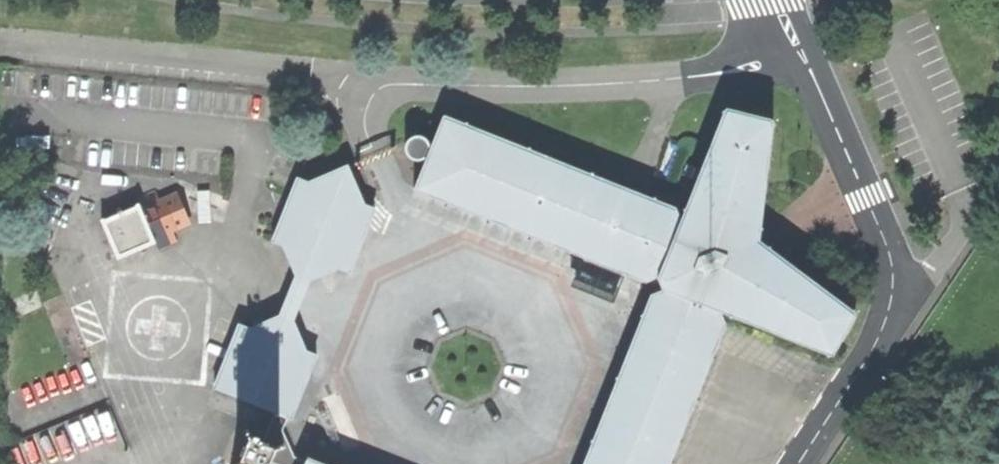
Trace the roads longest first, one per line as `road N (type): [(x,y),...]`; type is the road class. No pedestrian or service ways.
road 1 (unclassified): [(798,55),(661,80),(350,83),(371,147)]
road 2 (unclassified): [(912,304),(798,55)]
road 3 (unclassified): [(803,463),(912,304)]
road 4 (unclassified): [(912,304),(998,188)]

